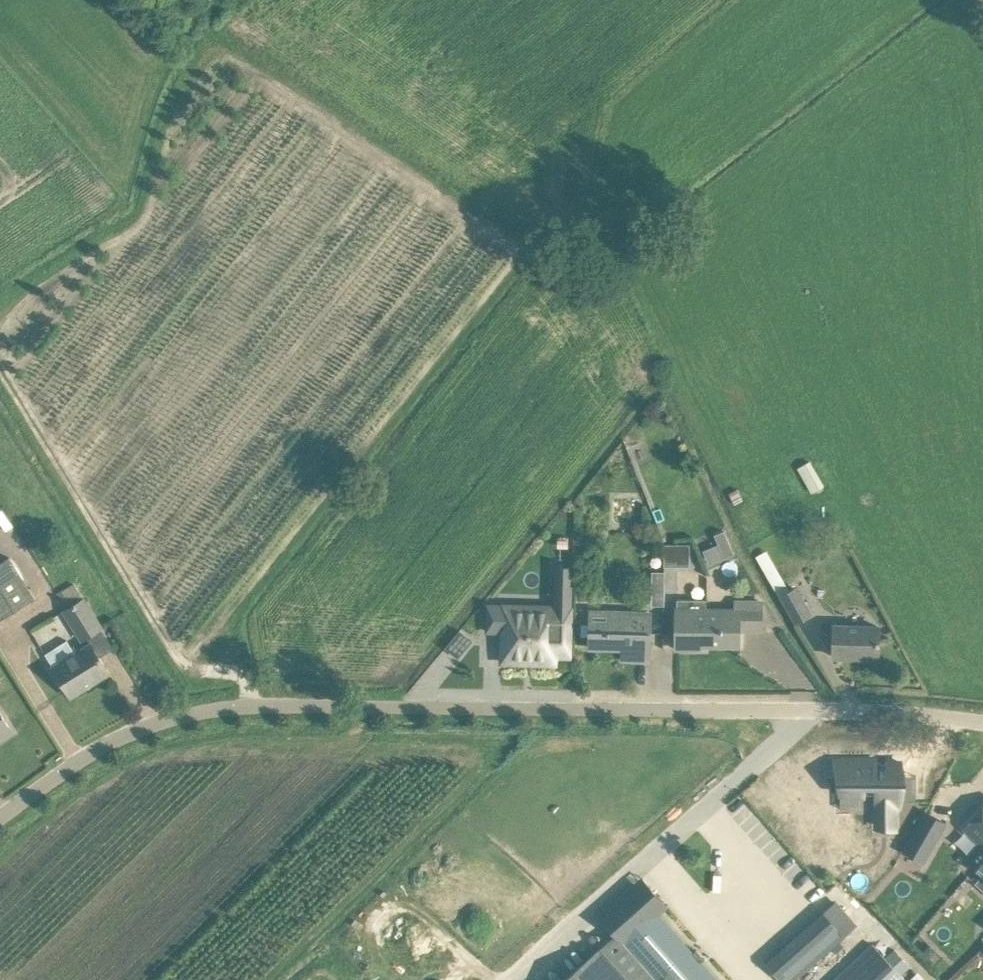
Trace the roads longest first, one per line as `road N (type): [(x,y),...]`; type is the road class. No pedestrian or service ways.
road 1 (unclassified): [(0,817),(116,740),(205,711),(670,708)]
road 2 (residential): [(982,721),(670,708)]

